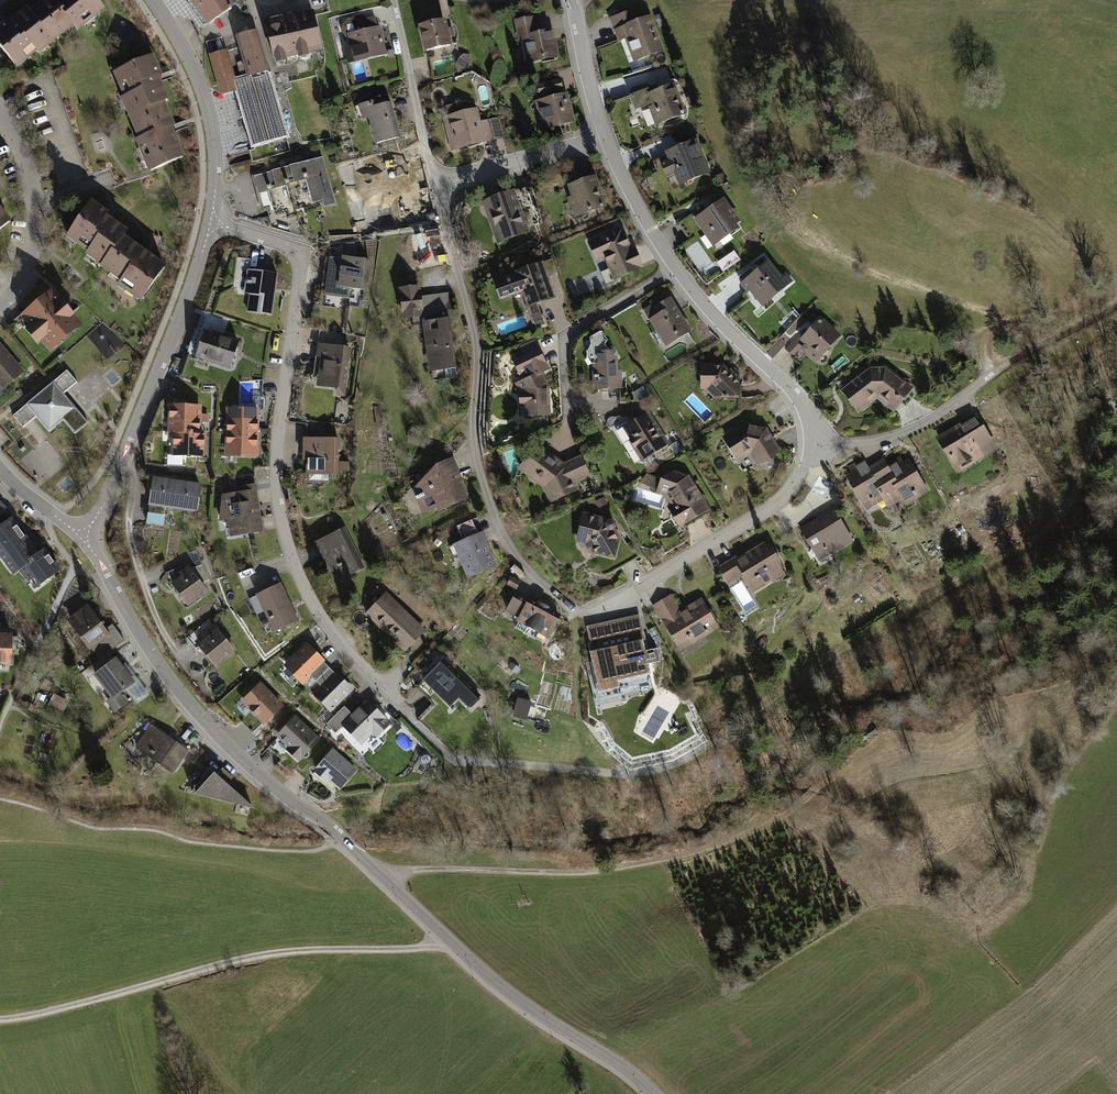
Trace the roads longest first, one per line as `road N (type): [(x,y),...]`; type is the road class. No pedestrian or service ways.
road 1 (track): [(1116,397),(1068,504),(1043,531),(934,594),(678,765),(618,775),(449,758)]
road 2 (tertiary): [(654,1093),(444,939),(208,725),(80,536)]
road 3 (residential): [(209,222),(294,251),(302,269),(278,443),(281,519),(323,620),(394,702)]
road 4 (residential): [(436,180),(474,330),(473,426),(493,514),(526,568),(574,612)]
road 5 (track): [(436,941),(218,963),(0,1020)]
road 6 (track): [(378,878),(417,870),(603,869),(662,860),(776,823)]
road 7 (residential): [(80,536),(114,480),(194,284),(209,222)]
road 8 (residential): [(209,222),(216,164),(206,101),(153,0)]
road 9 (residential): [(816,439),(781,500),(641,587)]
road 10 (residential): [(675,267),(795,392),(816,439)]
road 11 (residential): [(0,305),(29,267),(39,202),(25,154),(0,111)]
road 12 (residential): [(816,439),(895,437),(991,374)]
road 13 (residential): [(675,267),(571,332),(569,401)]
road 14 (residential): [(393,0),(436,180)]
road 15 (residential): [(605,136),(436,180)]
road 16 (residential): [(605,136),(675,267)]
road 17 (track): [(991,374),(1116,304)]
road 18 (residential): [(574,0),(605,136)]

